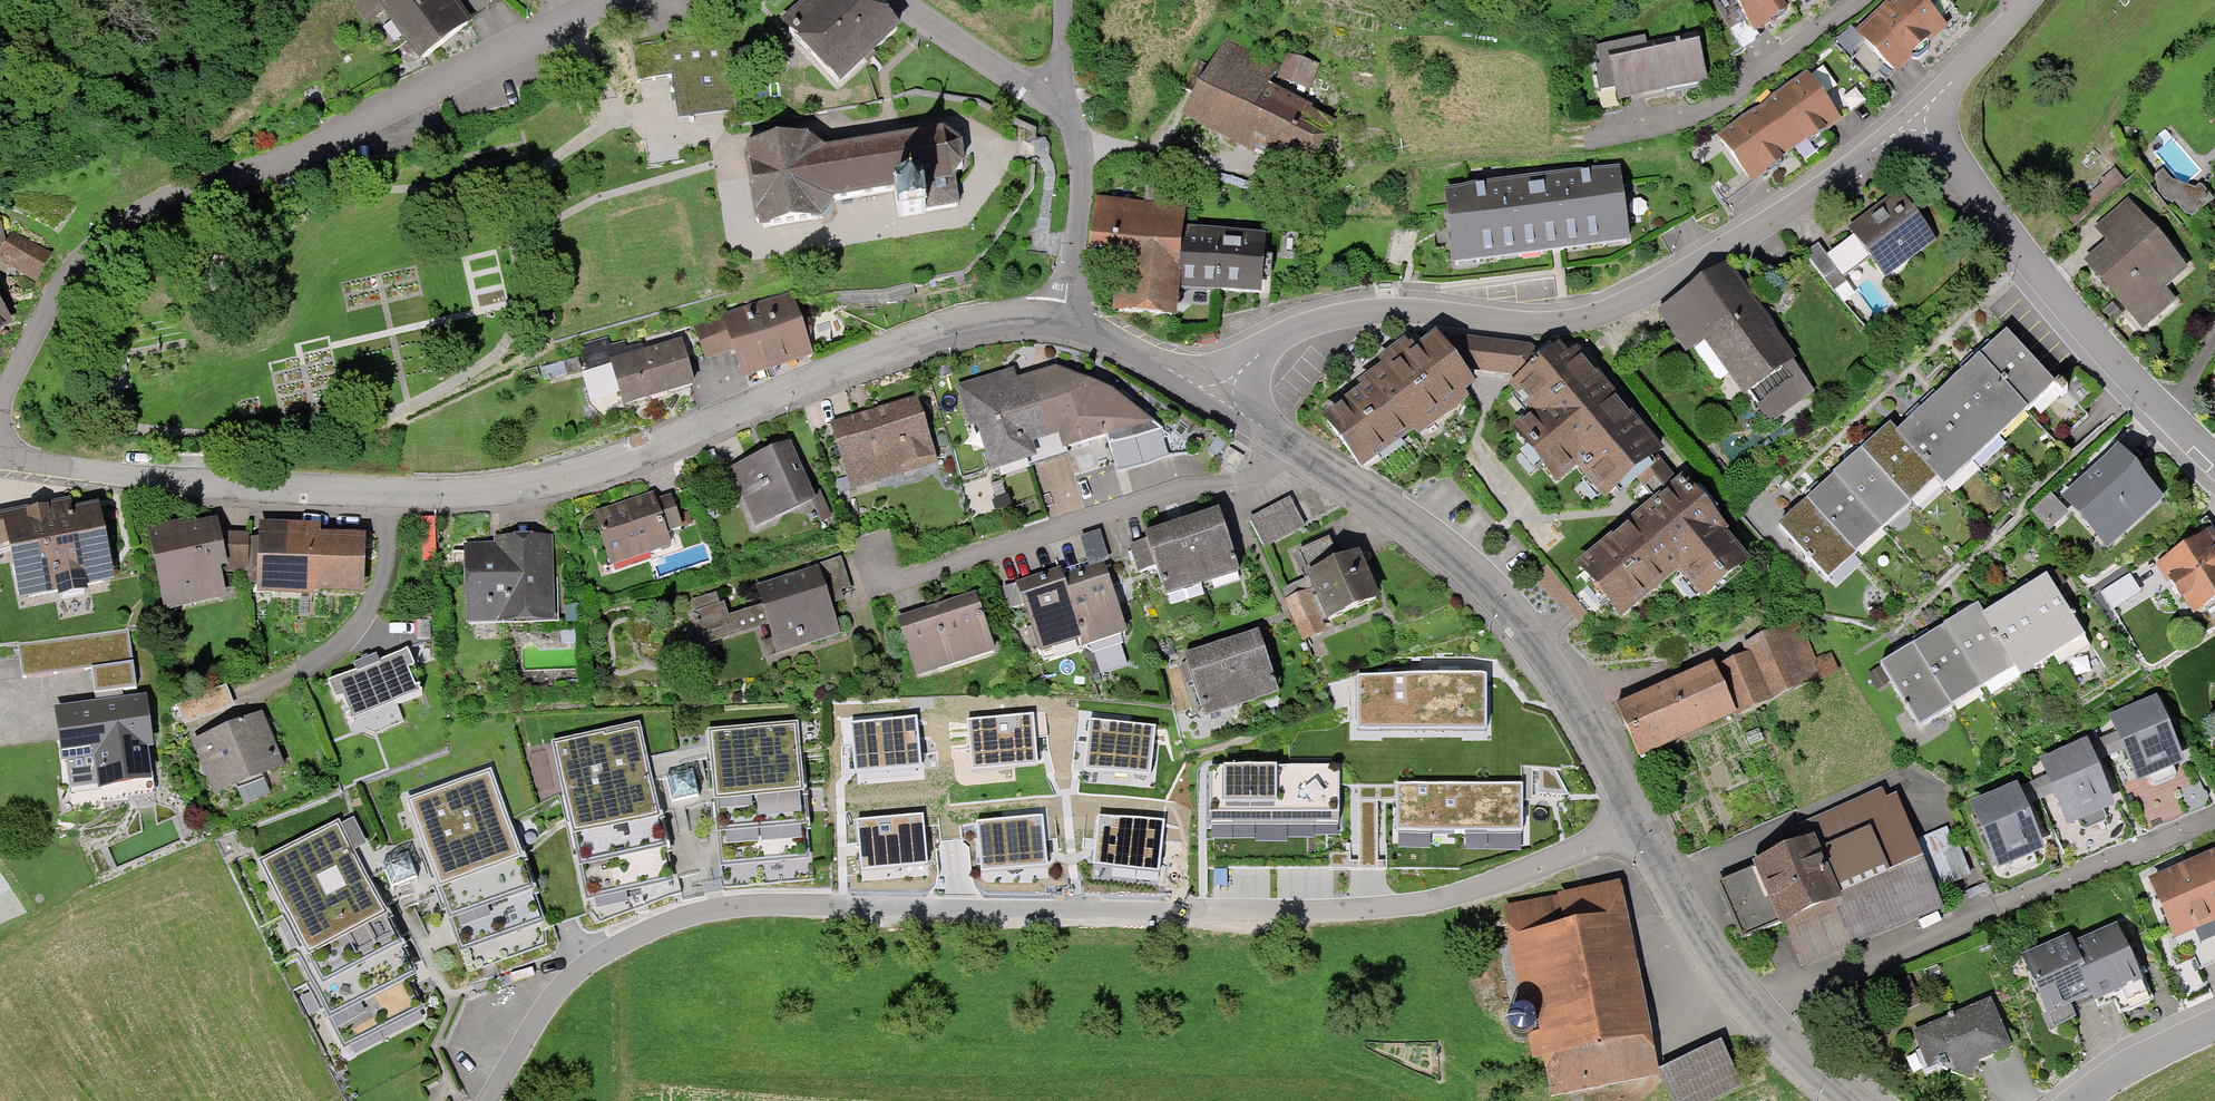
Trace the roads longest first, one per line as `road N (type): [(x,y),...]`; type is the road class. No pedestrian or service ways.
road 1 (residential): [(1060,322),(969,320),(611,463),(512,488),(329,489),(0,452)]
road 2 (residential): [(1913,118),(1796,206),(1668,284),(1595,315),(1524,325),(1406,309),(1328,318),(1270,343),(1219,401)]
road 3 (residential): [(1762,1023),(1707,948),(1570,689),(1459,561),(1282,440)]
road 4 (residential): [(0,402),(78,268),(155,206),(271,166),(605,0)]
road 5 (residential): [(2214,819),(1793,997),(1762,1023)]
road 6 (residential): [(1282,440),(1256,476),(1231,485),(1182,490),(888,584),(874,545)]
road 7 (residential): [(2214,458),(2034,269),(1913,118)]
road 8 (residential): [(1052,97),(1079,146),(1060,322)]
road 9 (residential): [(898,0),(941,36),(1052,97)]
road 10 (residential): [(1219,401),(1098,334),(1060,322)]
road 11 (residential): [(2035,0),(1913,118)]
road 12 (residential): [(2086,1100),(2214,1026)]

